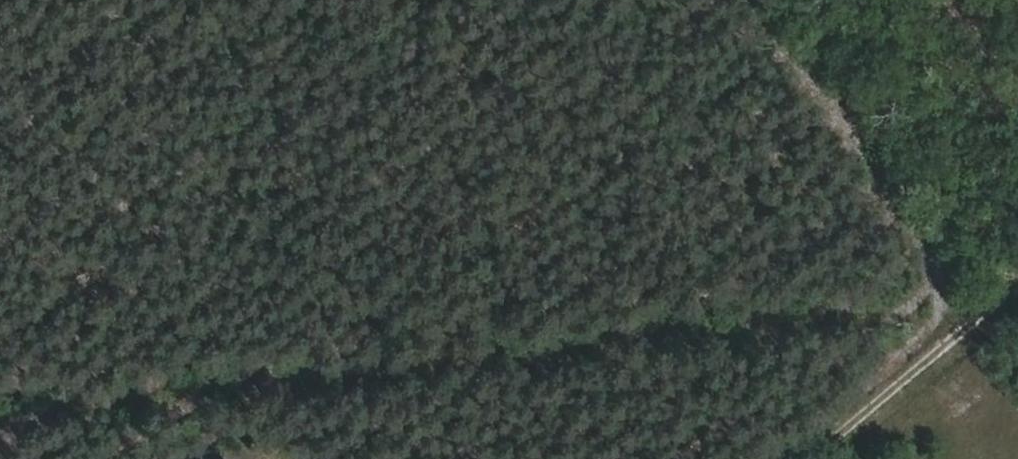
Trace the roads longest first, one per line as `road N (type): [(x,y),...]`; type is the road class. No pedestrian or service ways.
road 1 (track): [(1017,282),(997,300),(0,413)]
road 2 (track): [(997,300),(805,458)]

